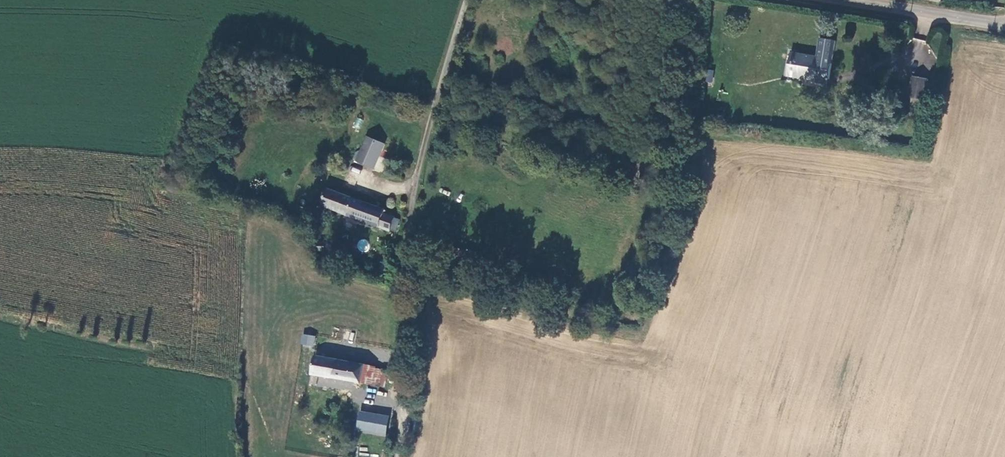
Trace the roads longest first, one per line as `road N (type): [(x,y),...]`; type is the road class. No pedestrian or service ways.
road 1 (unclassified): [(469,0),(406,240),(396,381)]
road 2 (tertiary): [(849,0),(1004,25)]

